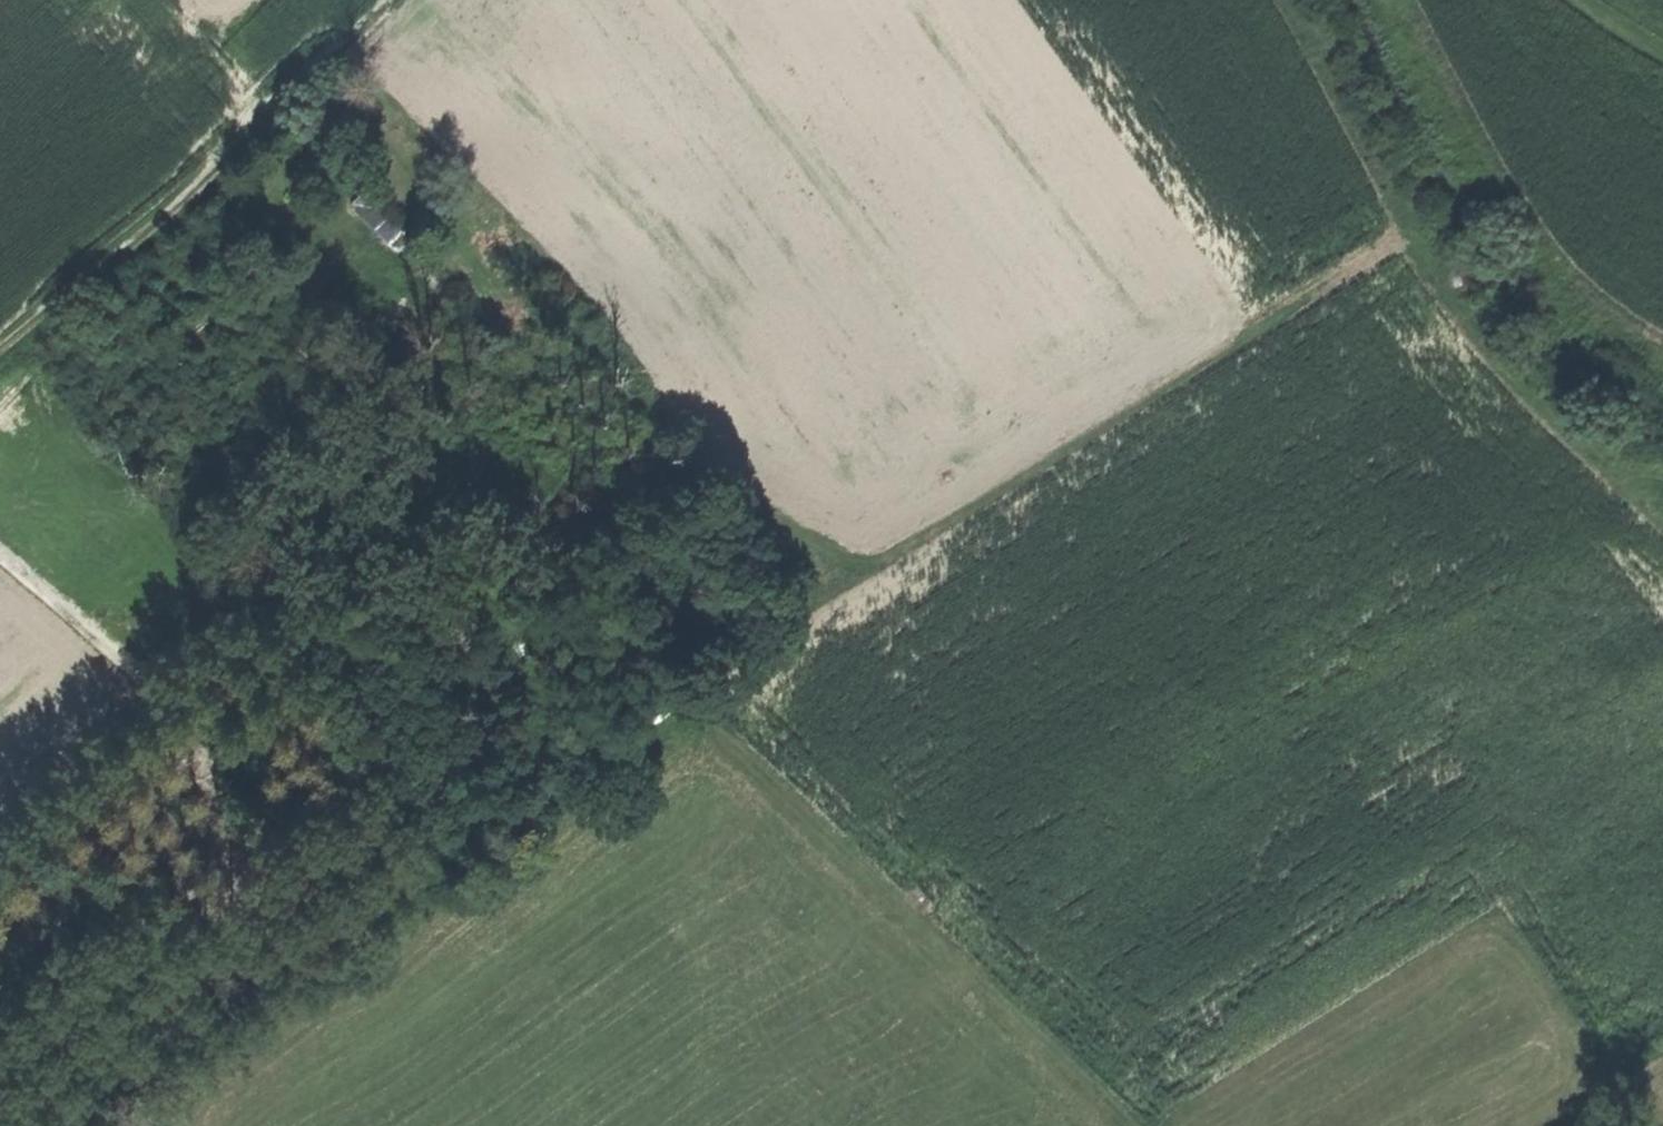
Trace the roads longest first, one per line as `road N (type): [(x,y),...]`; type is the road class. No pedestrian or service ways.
road 1 (track): [(1416,245),(1493,358),(1662,521)]
road 2 (track): [(0,356),(157,218)]
road 3 (track): [(1662,1041),(1503,1125)]

